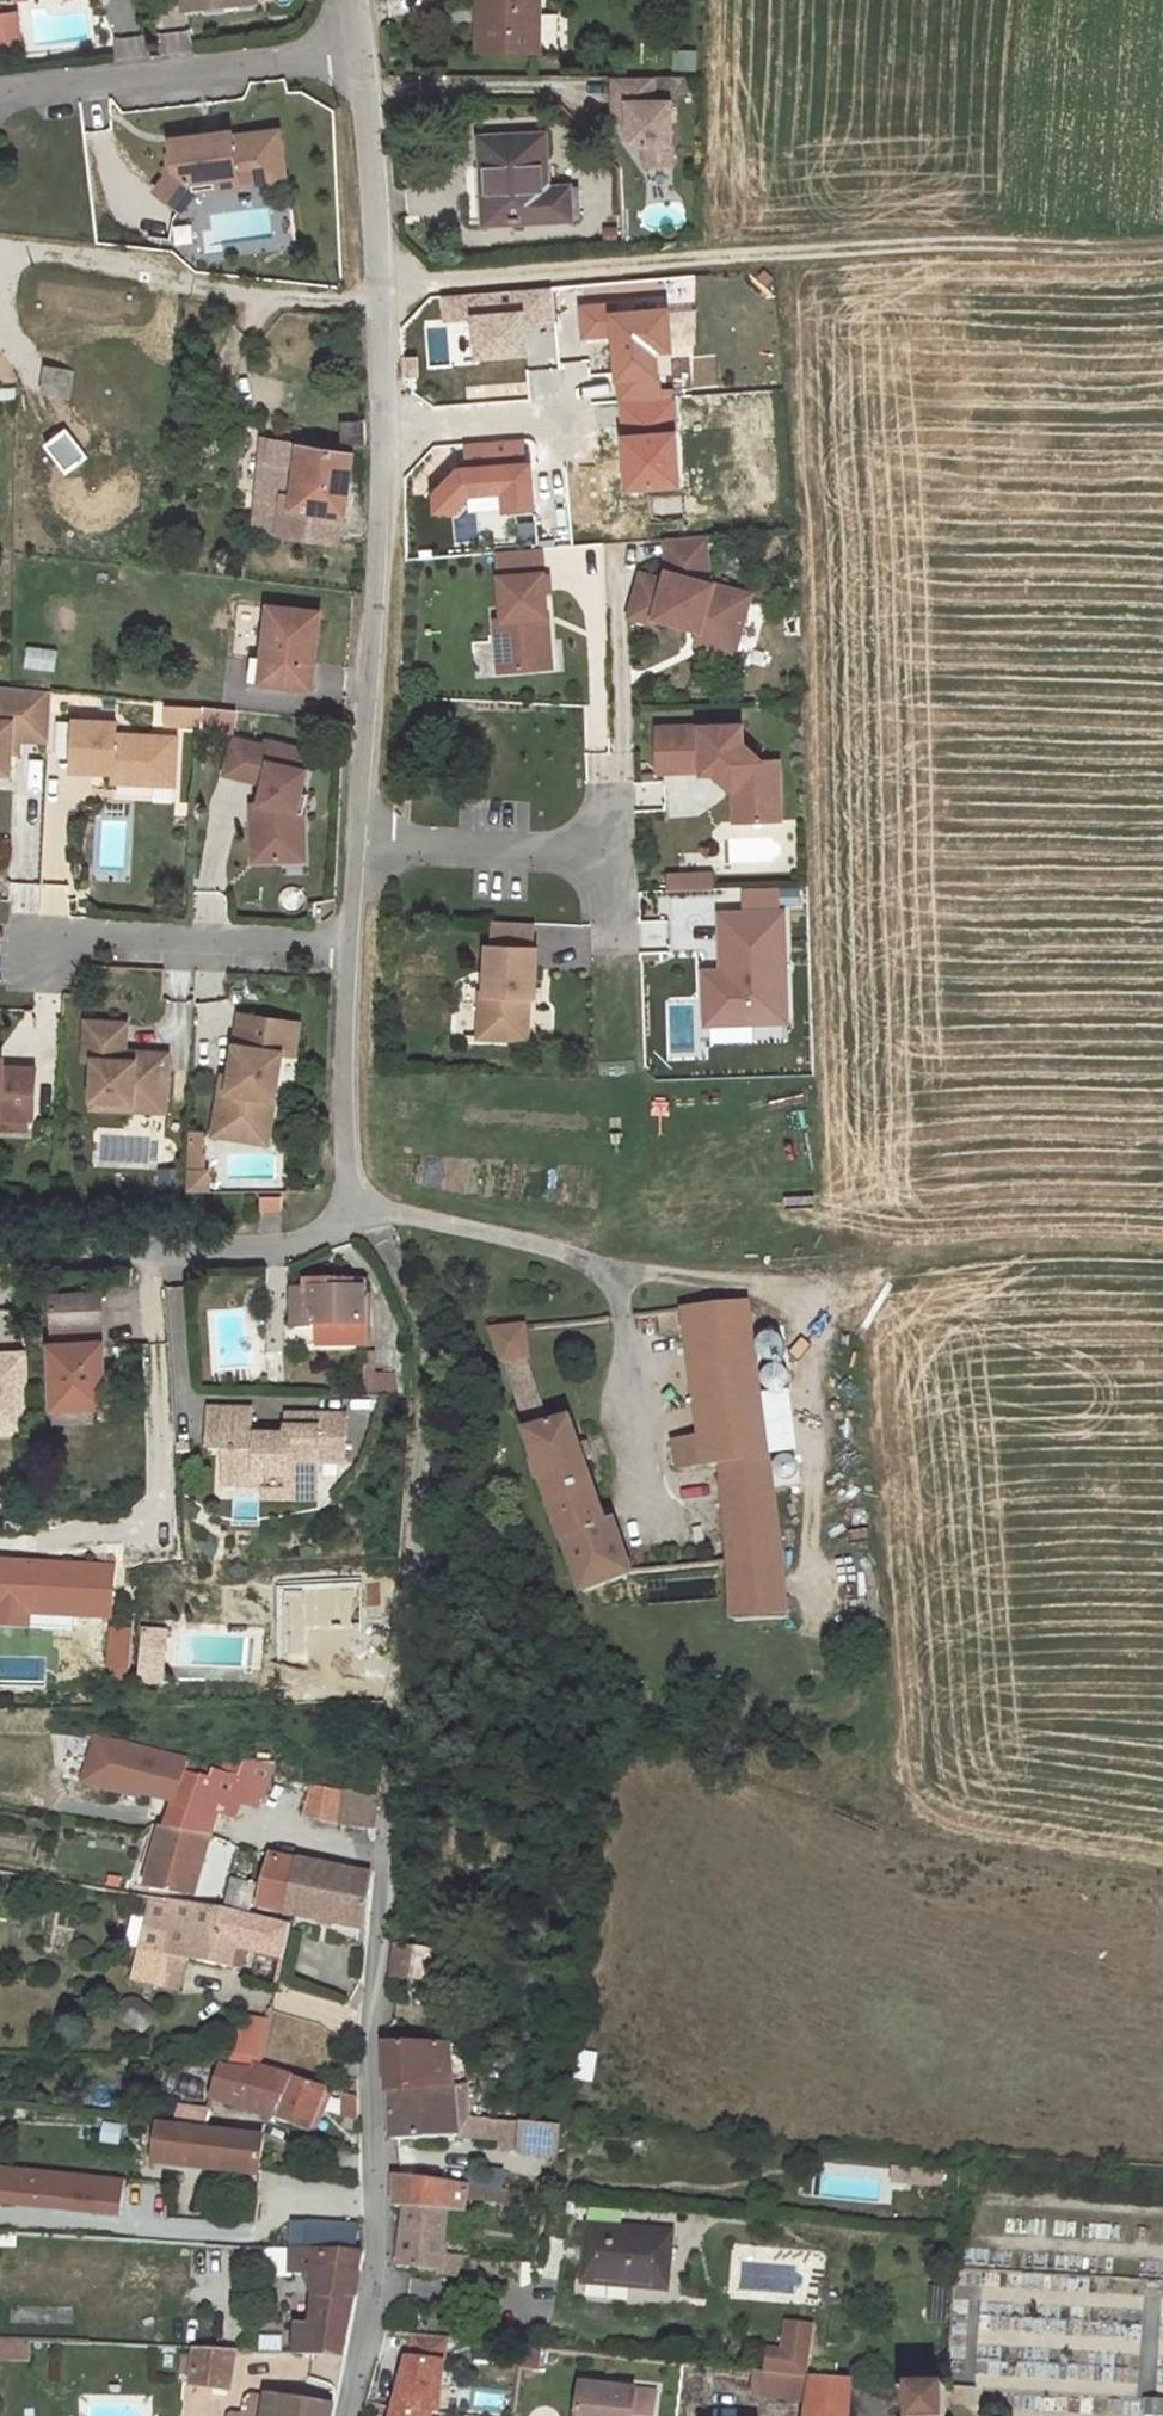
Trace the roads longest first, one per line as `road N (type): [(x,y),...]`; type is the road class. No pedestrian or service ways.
road 1 (unclassified): [(355,52),(383,292),(385,442),(351,843)]
road 2 (track): [(383,292),(609,262),(945,243),(1162,244)]
road 3 (residential): [(394,1794),(374,2005),(378,2278),(348,2415)]
road 4 (unclassified): [(346,946),(348,1201),(331,1231),(281,1247),(0,1253)]
road 5 (residential): [(0,90),(355,52)]
road 6 (residential): [(346,946),(42,937)]
road 7 (track): [(635,1291),(555,1247),(348,1201)]
road 8 (residential): [(351,843),(609,848)]

